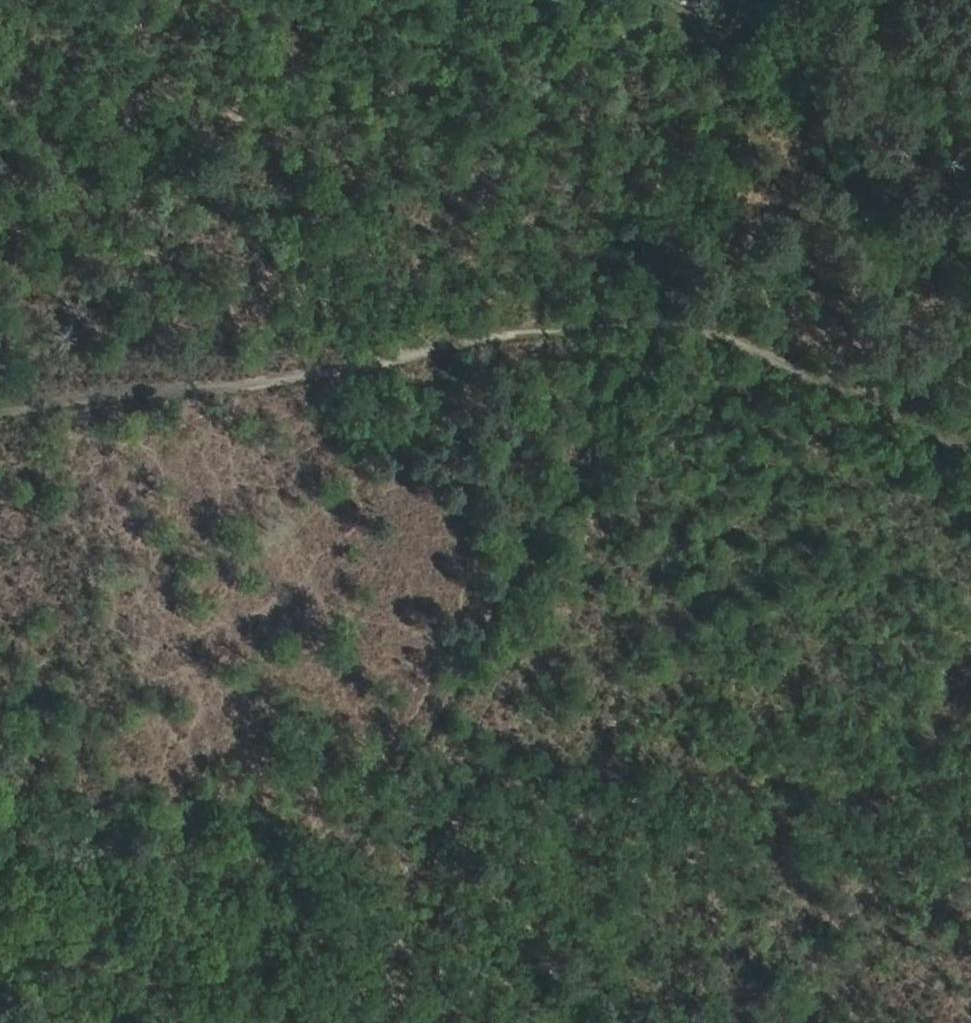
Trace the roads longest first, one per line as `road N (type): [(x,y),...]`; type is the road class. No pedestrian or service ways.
road 1 (track): [(0,403),(167,382),(290,384),(511,335),(669,322),(789,347),(970,436)]

